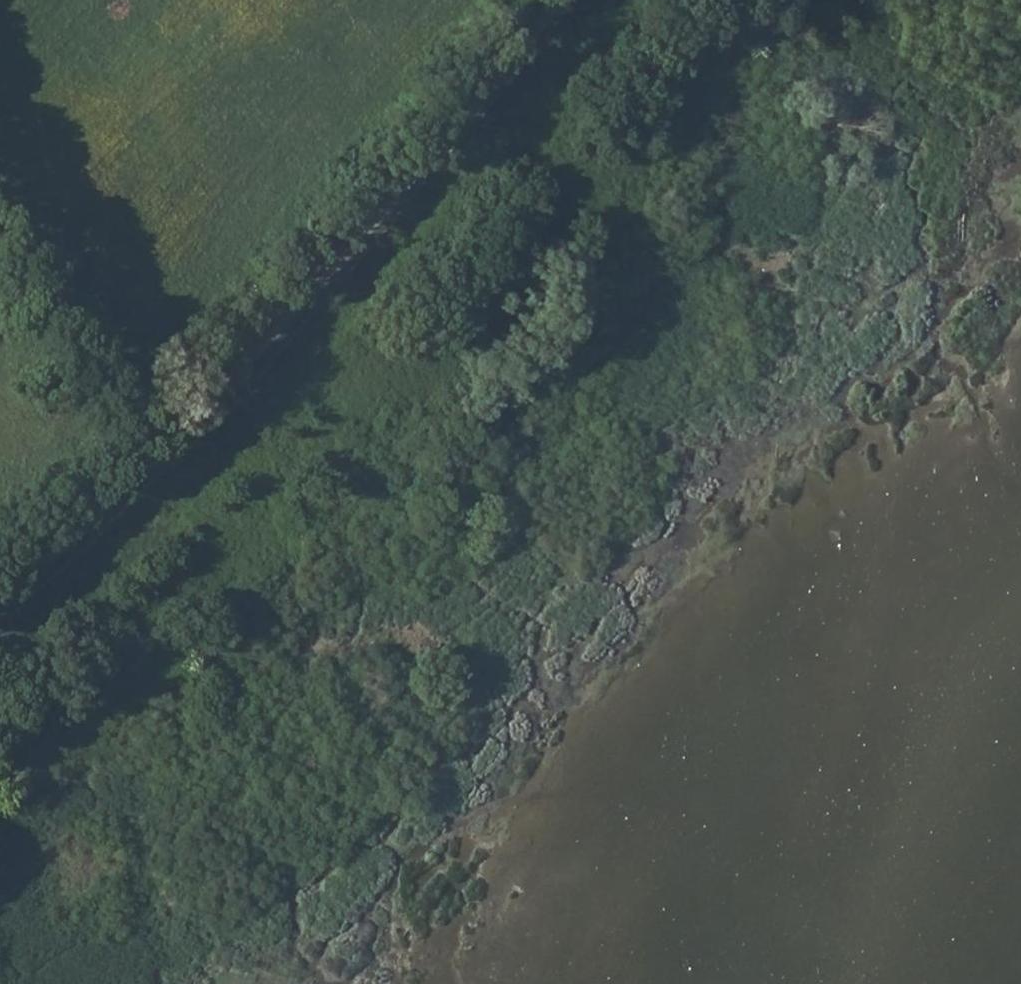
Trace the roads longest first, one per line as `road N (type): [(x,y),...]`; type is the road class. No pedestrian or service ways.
road 1 (track): [(0,594),(144,469),(341,259),(560,0)]

